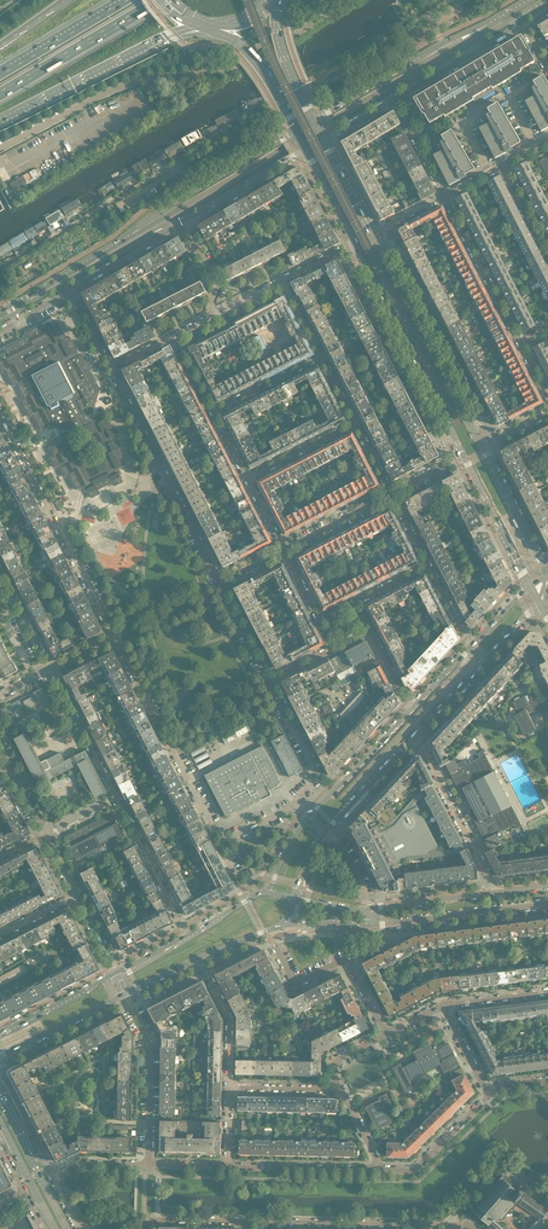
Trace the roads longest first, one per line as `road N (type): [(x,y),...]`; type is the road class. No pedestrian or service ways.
road 1 (secondary): [(142,237),(533,8)]
road 2 (secondary): [(493,24),(127,240)]
road 3 (unclassified): [(0,149),(124,84),(230,67),(260,41),(299,31),(352,0)]
road 4 (residential): [(186,936),(51,668)]
road 5 (residential): [(221,583),(111,369)]
road 6 (residential): [(5,425),(113,635)]
road 7 (residential): [(113,635),(221,843)]
road 8 (motorway): [(0,119),(163,36),(205,24)]
road 9 (residential): [(473,430),(481,412),(400,256),(379,249)]
road 10 (residential): [(364,258),(355,278),(398,363),(434,431),(455,437)]
road 11 (residential): [(241,1221),(453,1225)]
road 12 (secondary): [(473,430),(379,249)]
road 13 (residential): [(0,267),(174,165)]
road 14 (residential): [(270,681),(370,630),(411,709)]
road 15 (secondary): [(364,258),(455,437)]
road 16 (residential): [(285,551),(321,618),(429,564)]
road 17 (motorway): [(0,94),(160,0)]
road 18 (residential): [(386,1034),(346,960),(296,984),(275,946)]
road 19 (residential): [(498,893),(416,737)]
road 20 (residential): [(148,1163),(148,1043),(126,995)]
road 21 (secondary): [(376,925),(547,901)]
road 22 (secondary): [(0,321),(142,237)]
road 23 (residential): [(444,196),(519,340)]
road 24 (residential): [(382,1170),(230,1165)]
road 25 (secondary): [(443,43),(313,120)]
road 26 (secondary): [(411,709),(308,818)]
road 27 (secondary): [(547,575),(480,444)]
road 28 (secondary): [(127,240),(0,313)]
road 29 (secondary): [(463,455),(530,585)]
road 30 (residential): [(295,805),(319,777),(270,681)]
road 31 (secondary): [(0,1059),(126,995)]
road 32 (motorway): [(120,0),(0,72)]
road 33 (residential): [(488,1095),(414,1170),(382,1170)]
road 34 (residential): [(199,958),(230,1018),(231,1087)]
road 35 (secondary): [(214,25),(249,54),(296,132)]
road 36 (secondary): [(190,218),(306,149)]
road 37 (secondary): [(324,833),(416,737)]
road 38 (residential): [(453,1225),(486,1172),(507,1168),(547,1196)]
road 39 (residential): [(70,291),(186,230)]
road 40 (secondary): [(115,972),(0,1033)]
road 41 (secondary): [(394,99),(506,34)]
road 42 (secondary): [(498,893),(370,908)]
road 43 (secondary): [(313,120),(278,37),(277,0)]
road 44 (residential): [(321,356),(213,412)]
road 45 (residential): [(285,551),(391,492)]
road 46 (primary): [(0,1121),(55,1228)]

